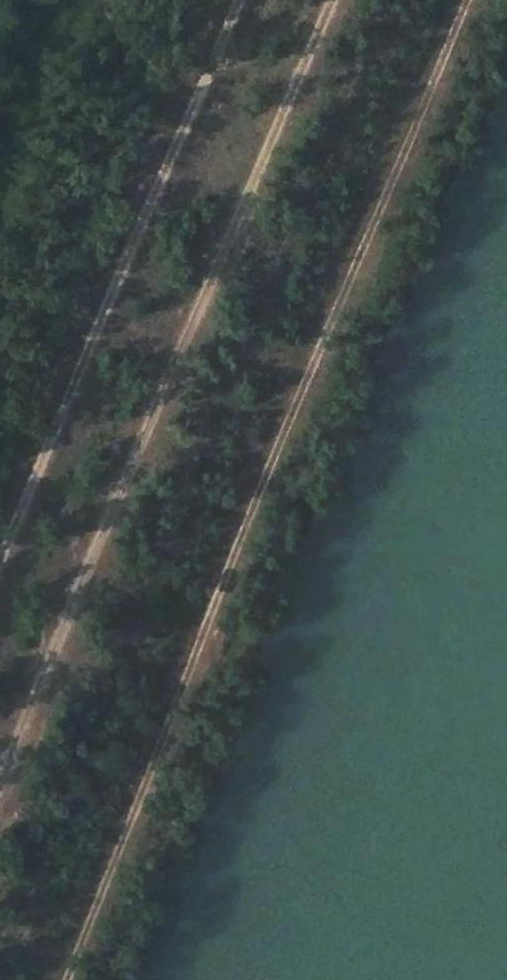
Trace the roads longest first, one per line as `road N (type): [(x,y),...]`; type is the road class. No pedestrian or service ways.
road 1 (track): [(71,979),(469,0)]
road 2 (track): [(326,0),(0,791)]
road 3 (track): [(0,558),(232,0)]

